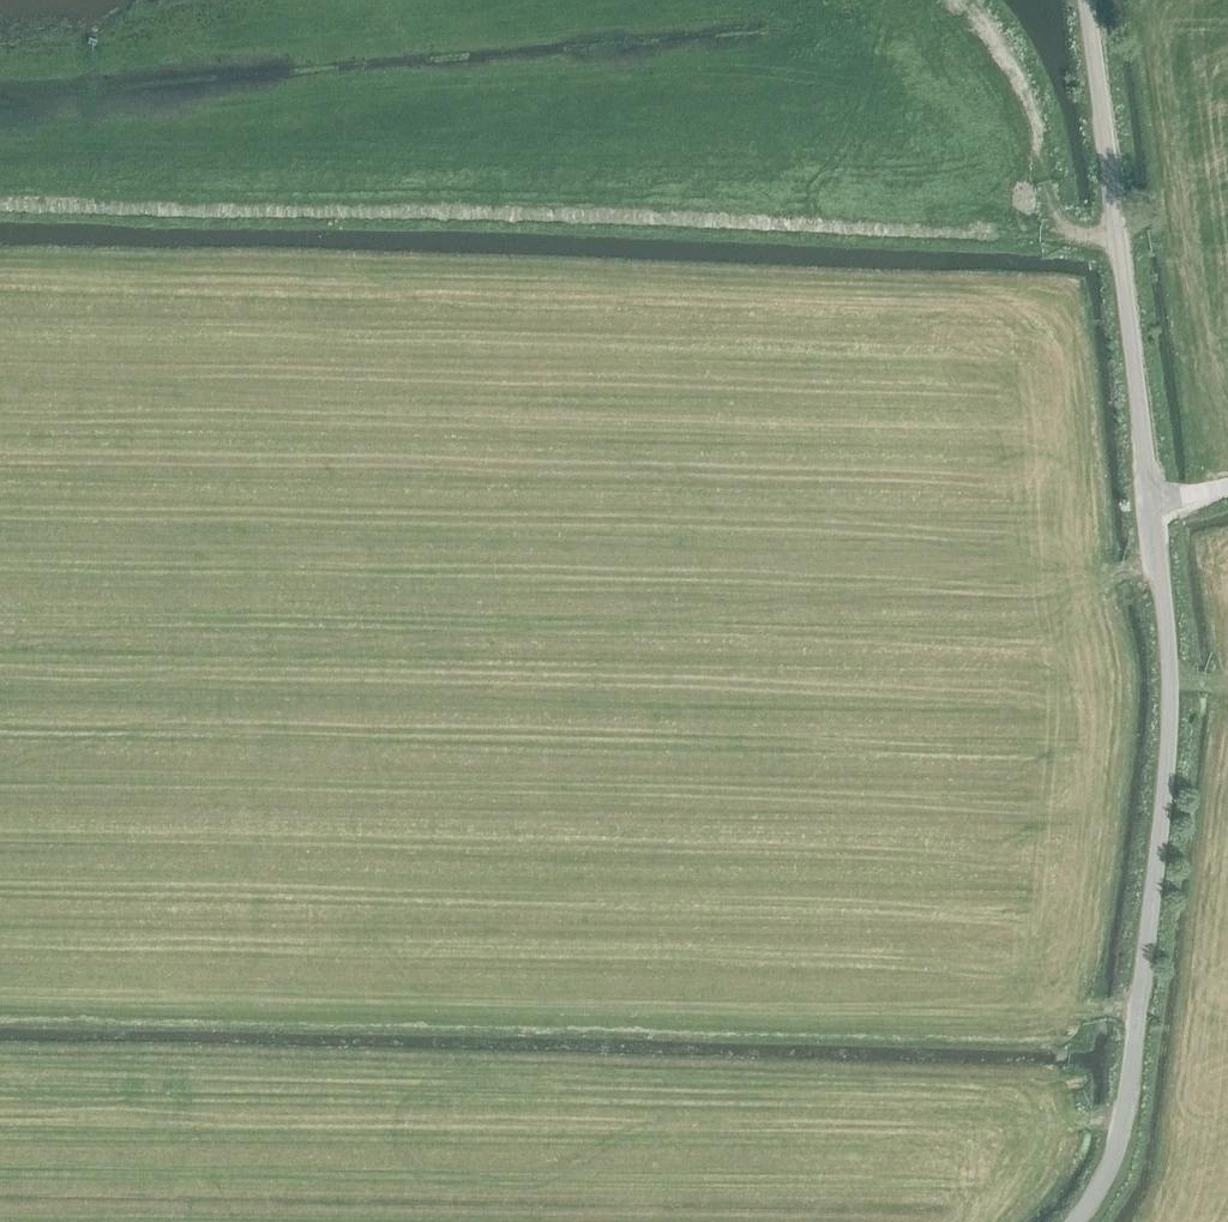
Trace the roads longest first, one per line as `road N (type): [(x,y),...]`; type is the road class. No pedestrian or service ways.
road 1 (unclassified): [(1076,1221),(1107,1170),(1127,1101),(1170,733),(1166,612),(1086,0)]

